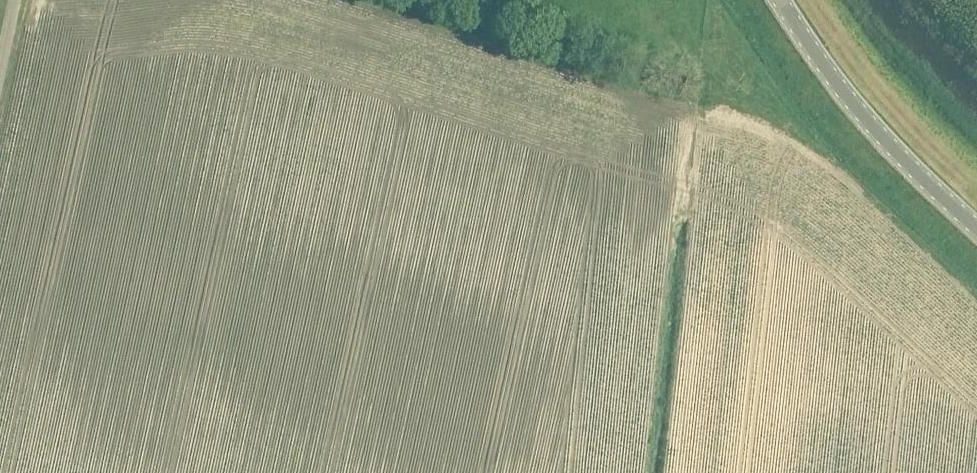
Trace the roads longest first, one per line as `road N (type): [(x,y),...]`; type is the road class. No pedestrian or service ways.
road 1 (tertiary): [(976,225),(851,101),(781,0)]

